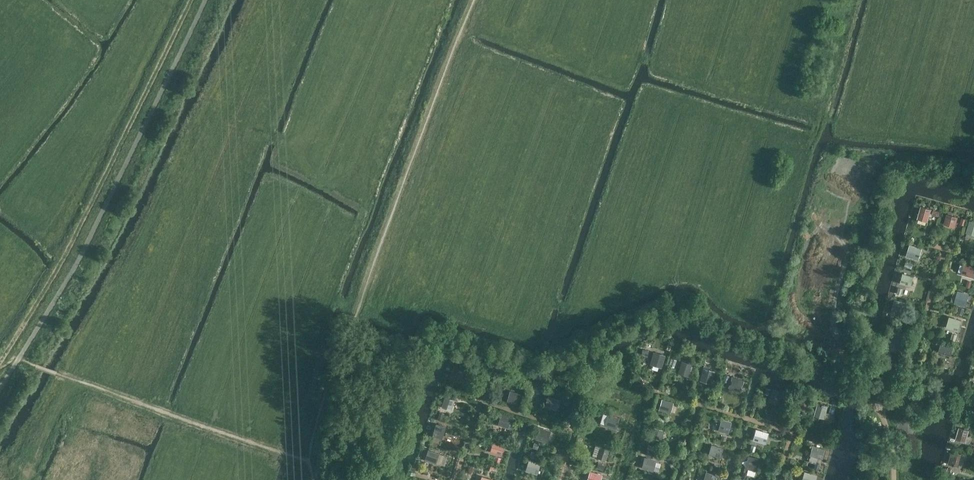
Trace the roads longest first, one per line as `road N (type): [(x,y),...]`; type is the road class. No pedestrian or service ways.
road 1 (track): [(191,0),(96,196),(0,362)]

